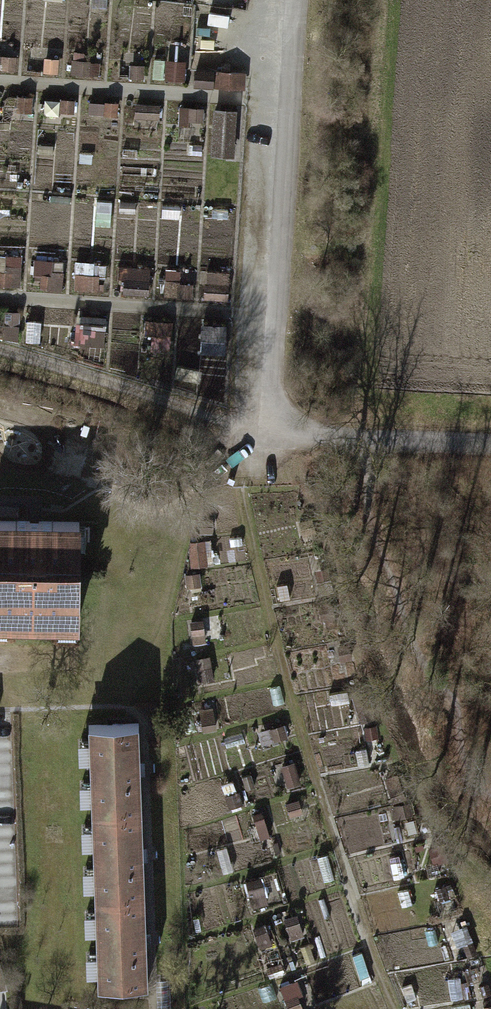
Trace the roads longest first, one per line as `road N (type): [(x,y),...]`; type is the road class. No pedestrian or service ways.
road 1 (track): [(395,1008),(336,846),(266,604),(241,487),(254,426)]
road 2 (track): [(273,431),(303,0)]
road 3 (track): [(296,102),(0,82)]
road 4 (track): [(273,431),(0,349)]
road 5 (track): [(281,320),(0,299)]
road 6 (track): [(490,446),(273,431)]

